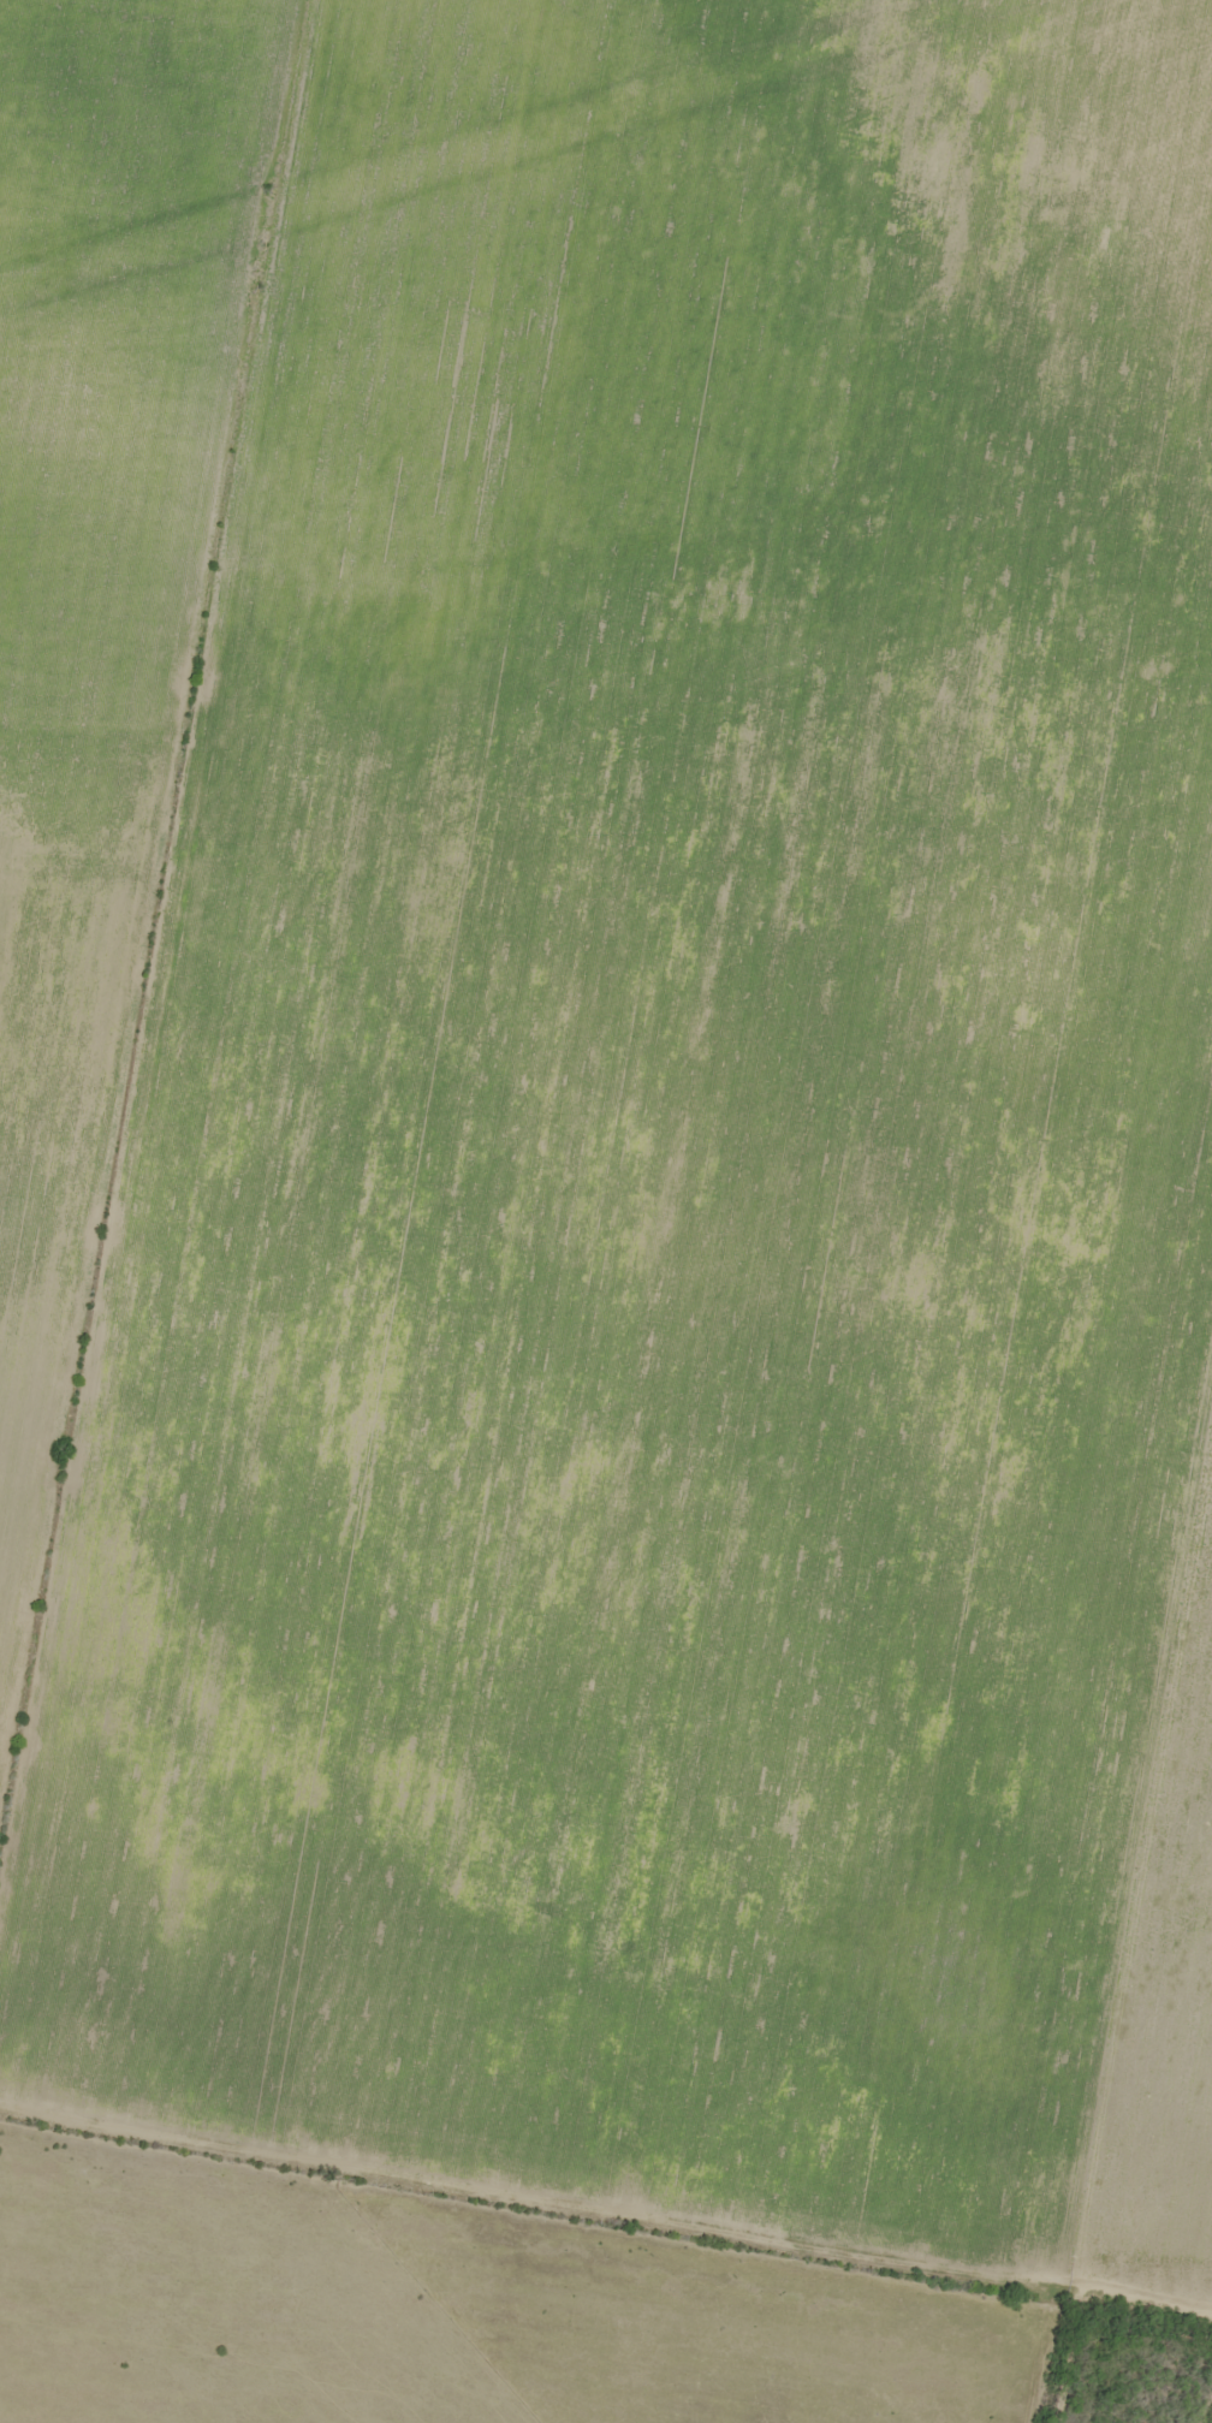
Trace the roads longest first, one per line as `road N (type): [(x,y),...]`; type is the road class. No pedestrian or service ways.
road 1 (residential): [(0,290),(1211,7)]
road 2 (track): [(1211,447),(1199,439),(1147,284),(1109,0)]

